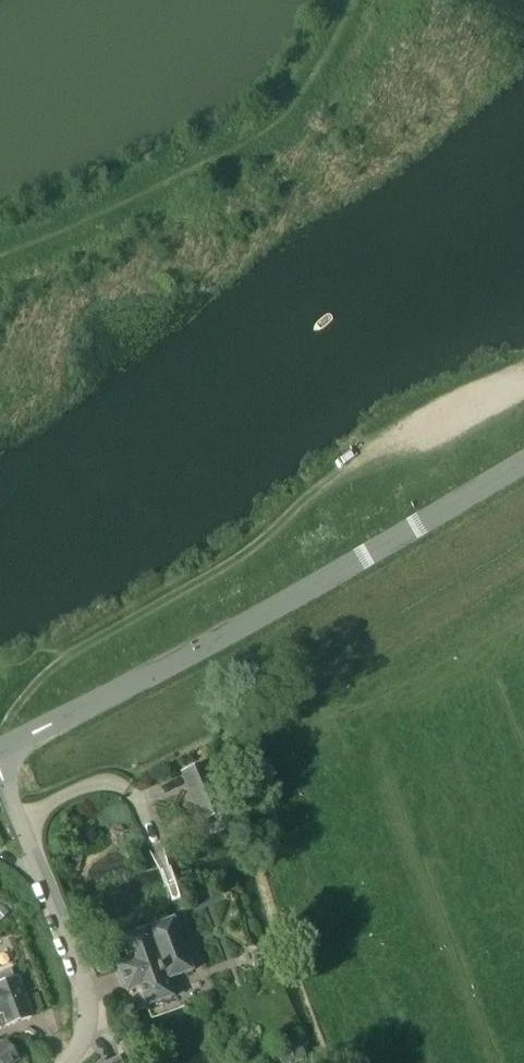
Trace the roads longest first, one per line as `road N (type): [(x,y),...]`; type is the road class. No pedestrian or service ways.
road 1 (track): [(523,380),(457,420),(357,454),(235,558),(66,650),(22,690),(0,741)]
road 2 (tertiary): [(0,757),(523,462)]
road 3 (unclassified): [(67,1062),(90,1017),(87,994),(0,787)]

